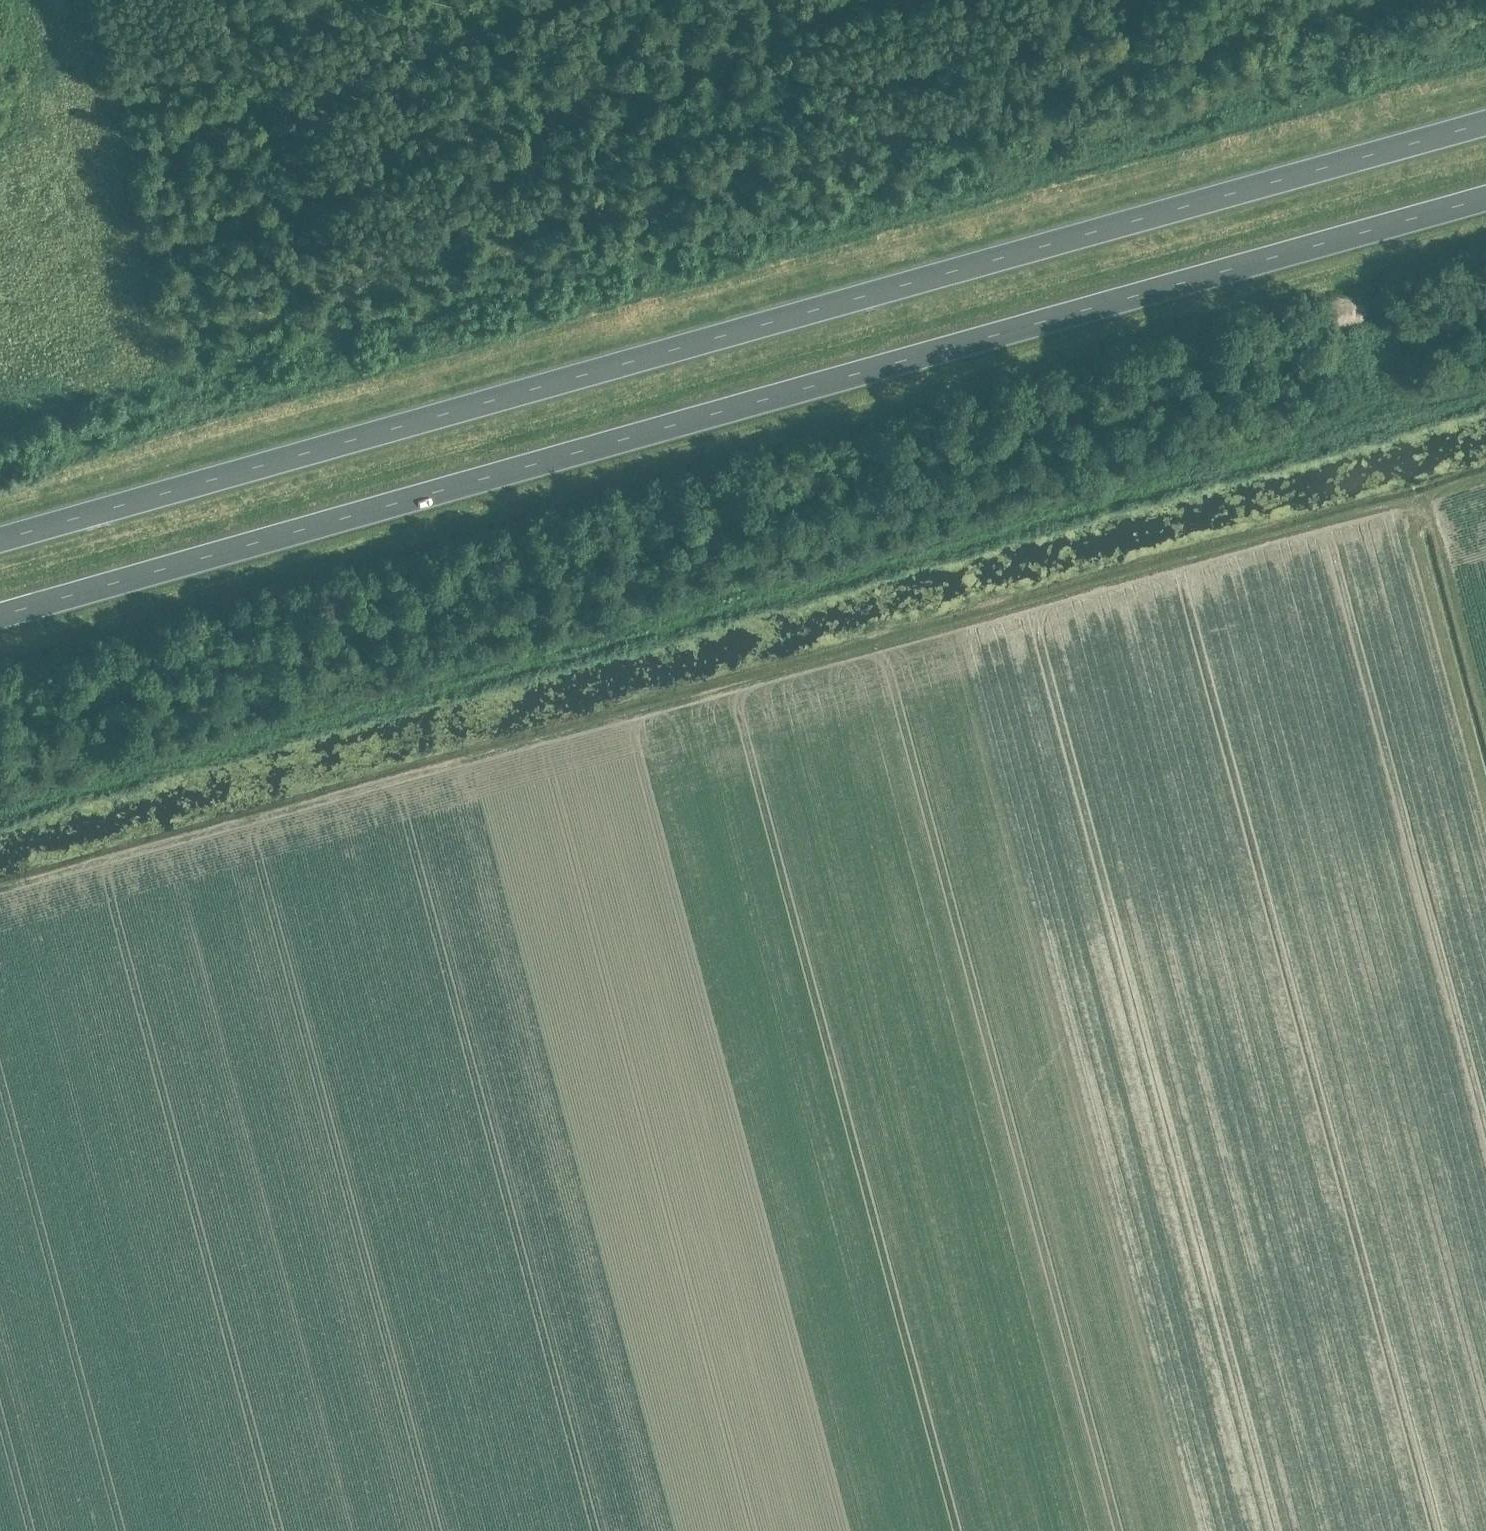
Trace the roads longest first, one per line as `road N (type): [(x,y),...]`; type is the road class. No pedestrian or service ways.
road 1 (trunk): [(0,620),(1485,201)]
road 2 (trunk): [(1485,128),(0,539)]

